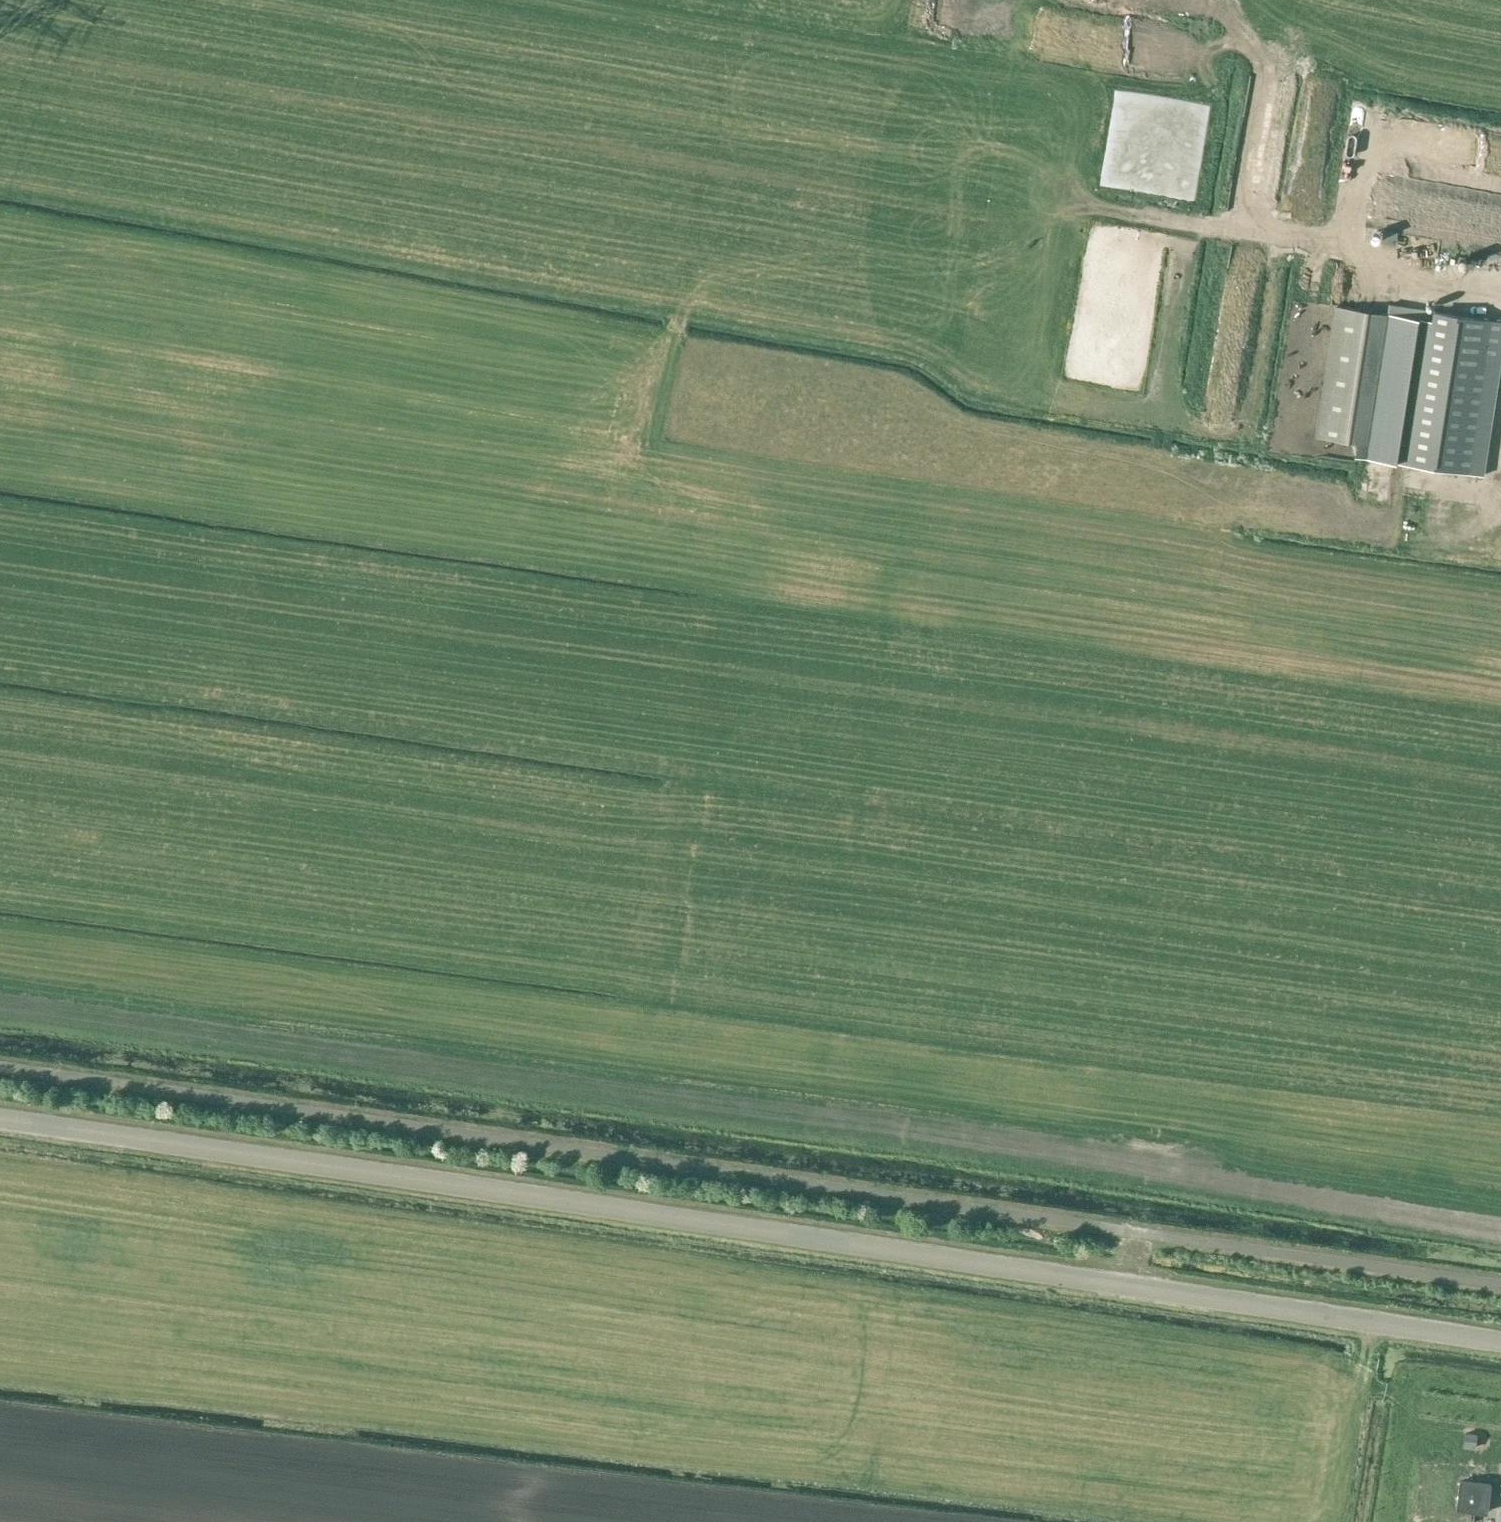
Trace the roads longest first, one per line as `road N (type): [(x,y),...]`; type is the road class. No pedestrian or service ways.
road 1 (unclassified): [(0,1120),(1500,1341)]

